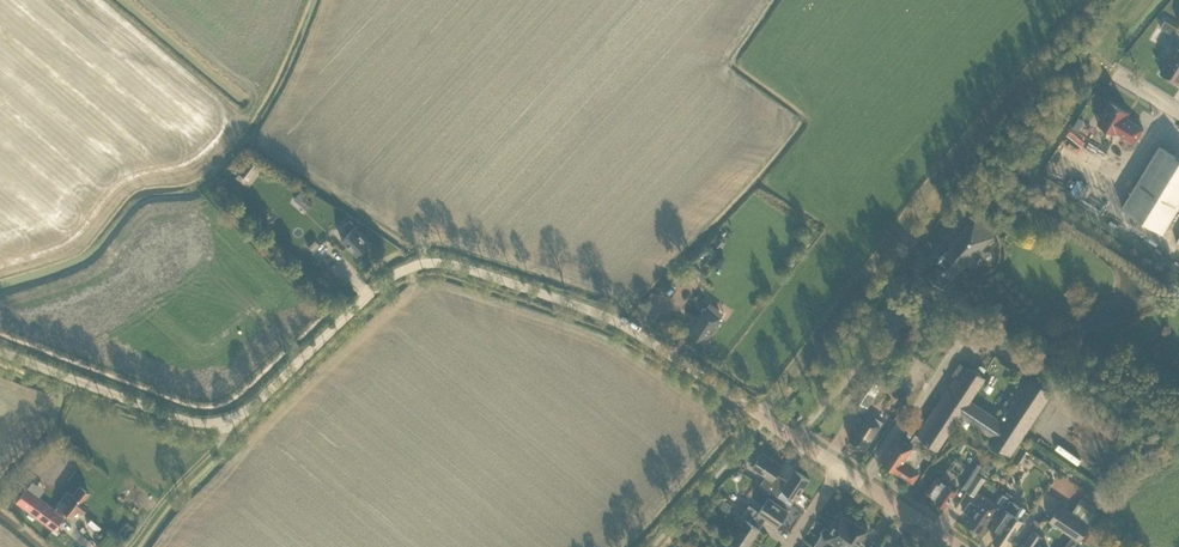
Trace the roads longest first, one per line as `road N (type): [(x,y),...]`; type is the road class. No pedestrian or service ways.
road 1 (unclassified): [(841,470),(640,335),(459,265),(411,266),(392,276),(249,408),(221,422),(170,416),(0,351)]
road 2 (track): [(759,413),(937,177),(1024,85),(1090,47)]
road 3 (unclassified): [(959,546),(841,470)]

